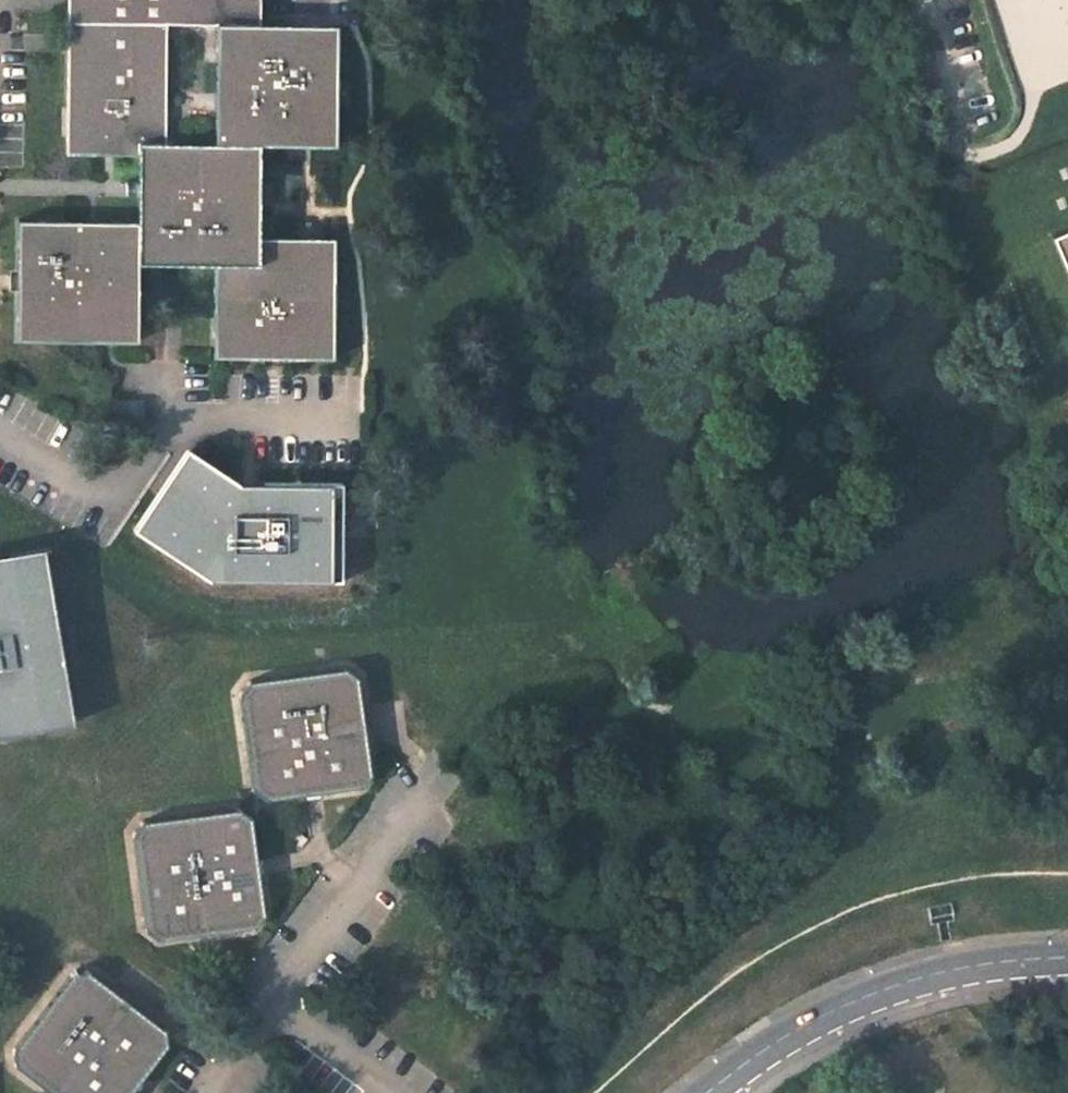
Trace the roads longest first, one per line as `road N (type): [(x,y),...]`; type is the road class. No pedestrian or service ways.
road 1 (secondary): [(715,1092),(824,1021),(899,990),(1006,966),(1067,962)]
road 2 (residential): [(204,1092),(423,785)]

